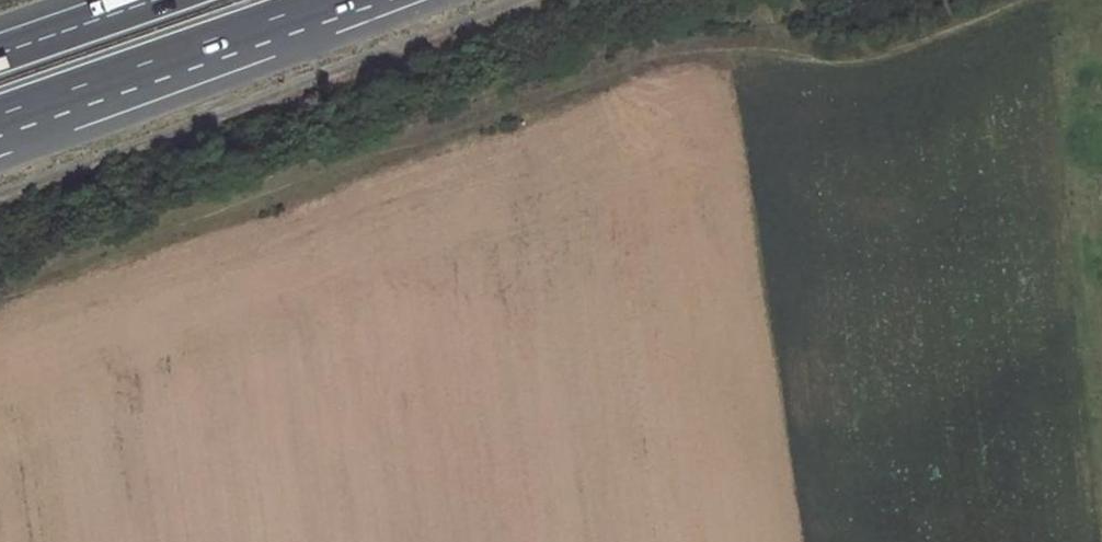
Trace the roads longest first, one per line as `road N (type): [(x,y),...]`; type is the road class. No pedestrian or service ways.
road 1 (motorway): [(0,137),(350,0)]
road 2 (motorway): [(0,118),(344,0)]
road 3 (motorway): [(155,0),(0,55)]

